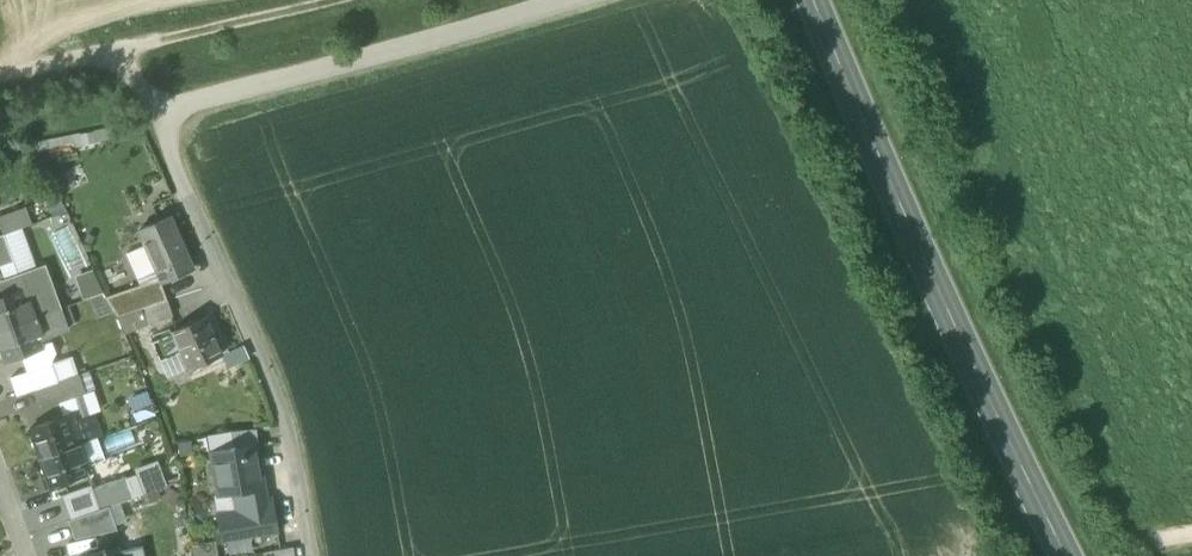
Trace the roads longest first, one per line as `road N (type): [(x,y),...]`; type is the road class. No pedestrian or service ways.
road 1 (secondary): [(1068,555),(932,278),(815,0)]
road 2 (residential): [(311,555),(291,429),(171,166),(158,115)]
road 3 (unclassified): [(158,115),(570,0)]
road 4 (unclassified): [(0,76),(126,46),(158,115)]
road 5 (track): [(126,46),(312,0)]

